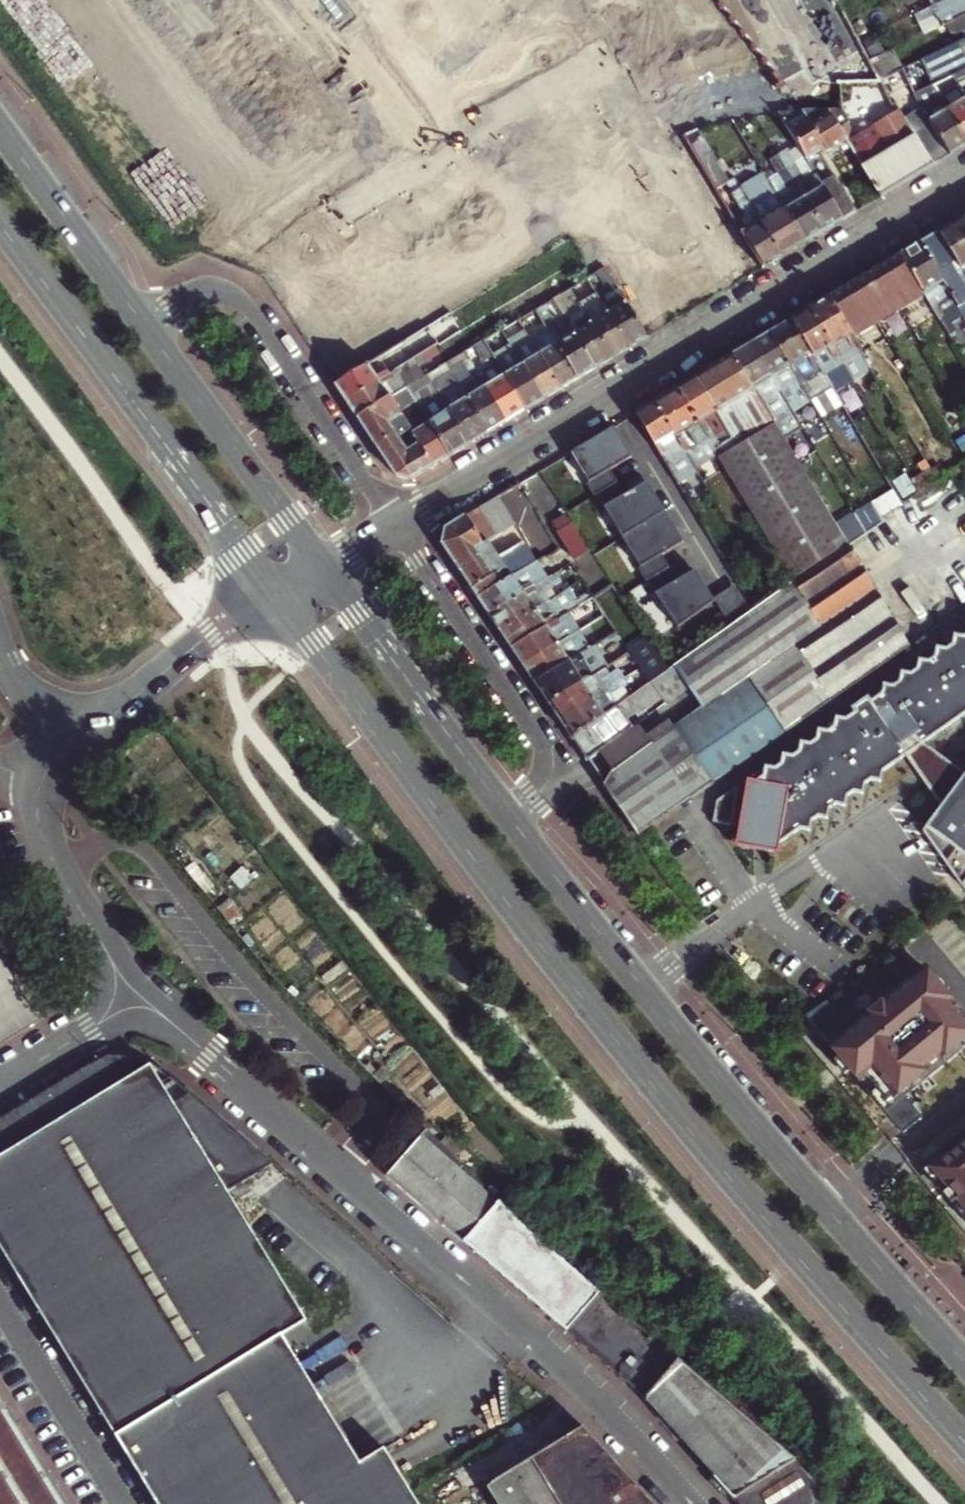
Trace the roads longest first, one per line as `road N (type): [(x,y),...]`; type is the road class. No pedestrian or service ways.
road 1 (primary): [(276,594),(642,1072),(964,1444)]
road 2 (unclassified): [(699,1503),(536,1337),(141,997)]
road 3 (primary): [(964,1363),(748,1115),(509,817)]
road 4 (residential): [(396,524),(964,183)]
road 5 (primary): [(0,221),(276,594)]
road 6 (residential): [(144,322),(214,293),(249,307),(396,524)]
road 7 (residential): [(396,524),(547,752),(543,790),(509,817)]
road 8 (primary): [(509,817),(324,565)]
road 9 (primary): [(324,565),(144,322)]
road 10 (unclassified): [(141,997),(112,961),(42,835),(39,787),(65,751)]
road 11 (unclassified): [(65,751),(209,636),(276,594)]
road 12 (primary): [(144,322),(0,126)]
road 13 (unclassified): [(141,997),(0,1084)]
road 14 (unclassified): [(65,751),(0,646)]

